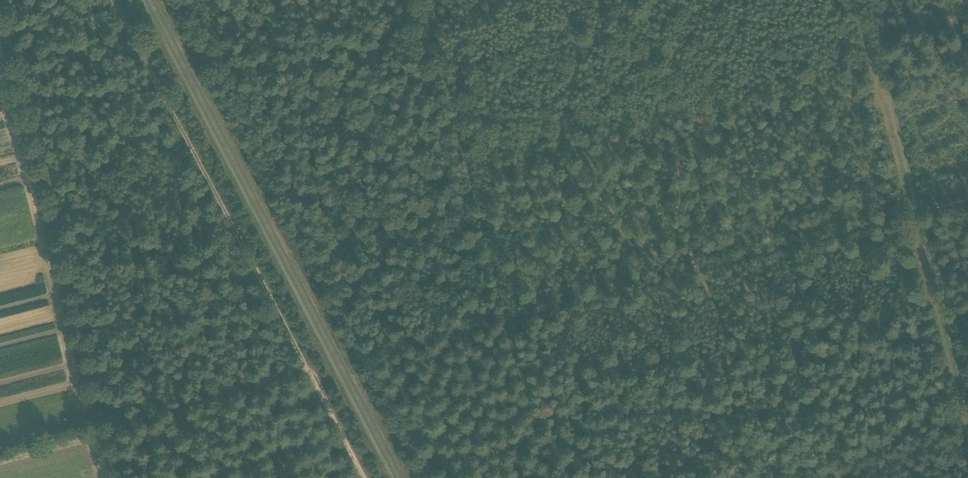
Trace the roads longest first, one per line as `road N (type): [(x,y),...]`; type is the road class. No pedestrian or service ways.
road 1 (track): [(119,0),(365,477)]
road 2 (track): [(425,0),(550,477)]
road 3 (track): [(2,0),(124,477)]
road 4 (track): [(967,201),(507,321)]
road 5 (track): [(967,444),(854,0)]
road 6 (track): [(311,373),(109,416)]

